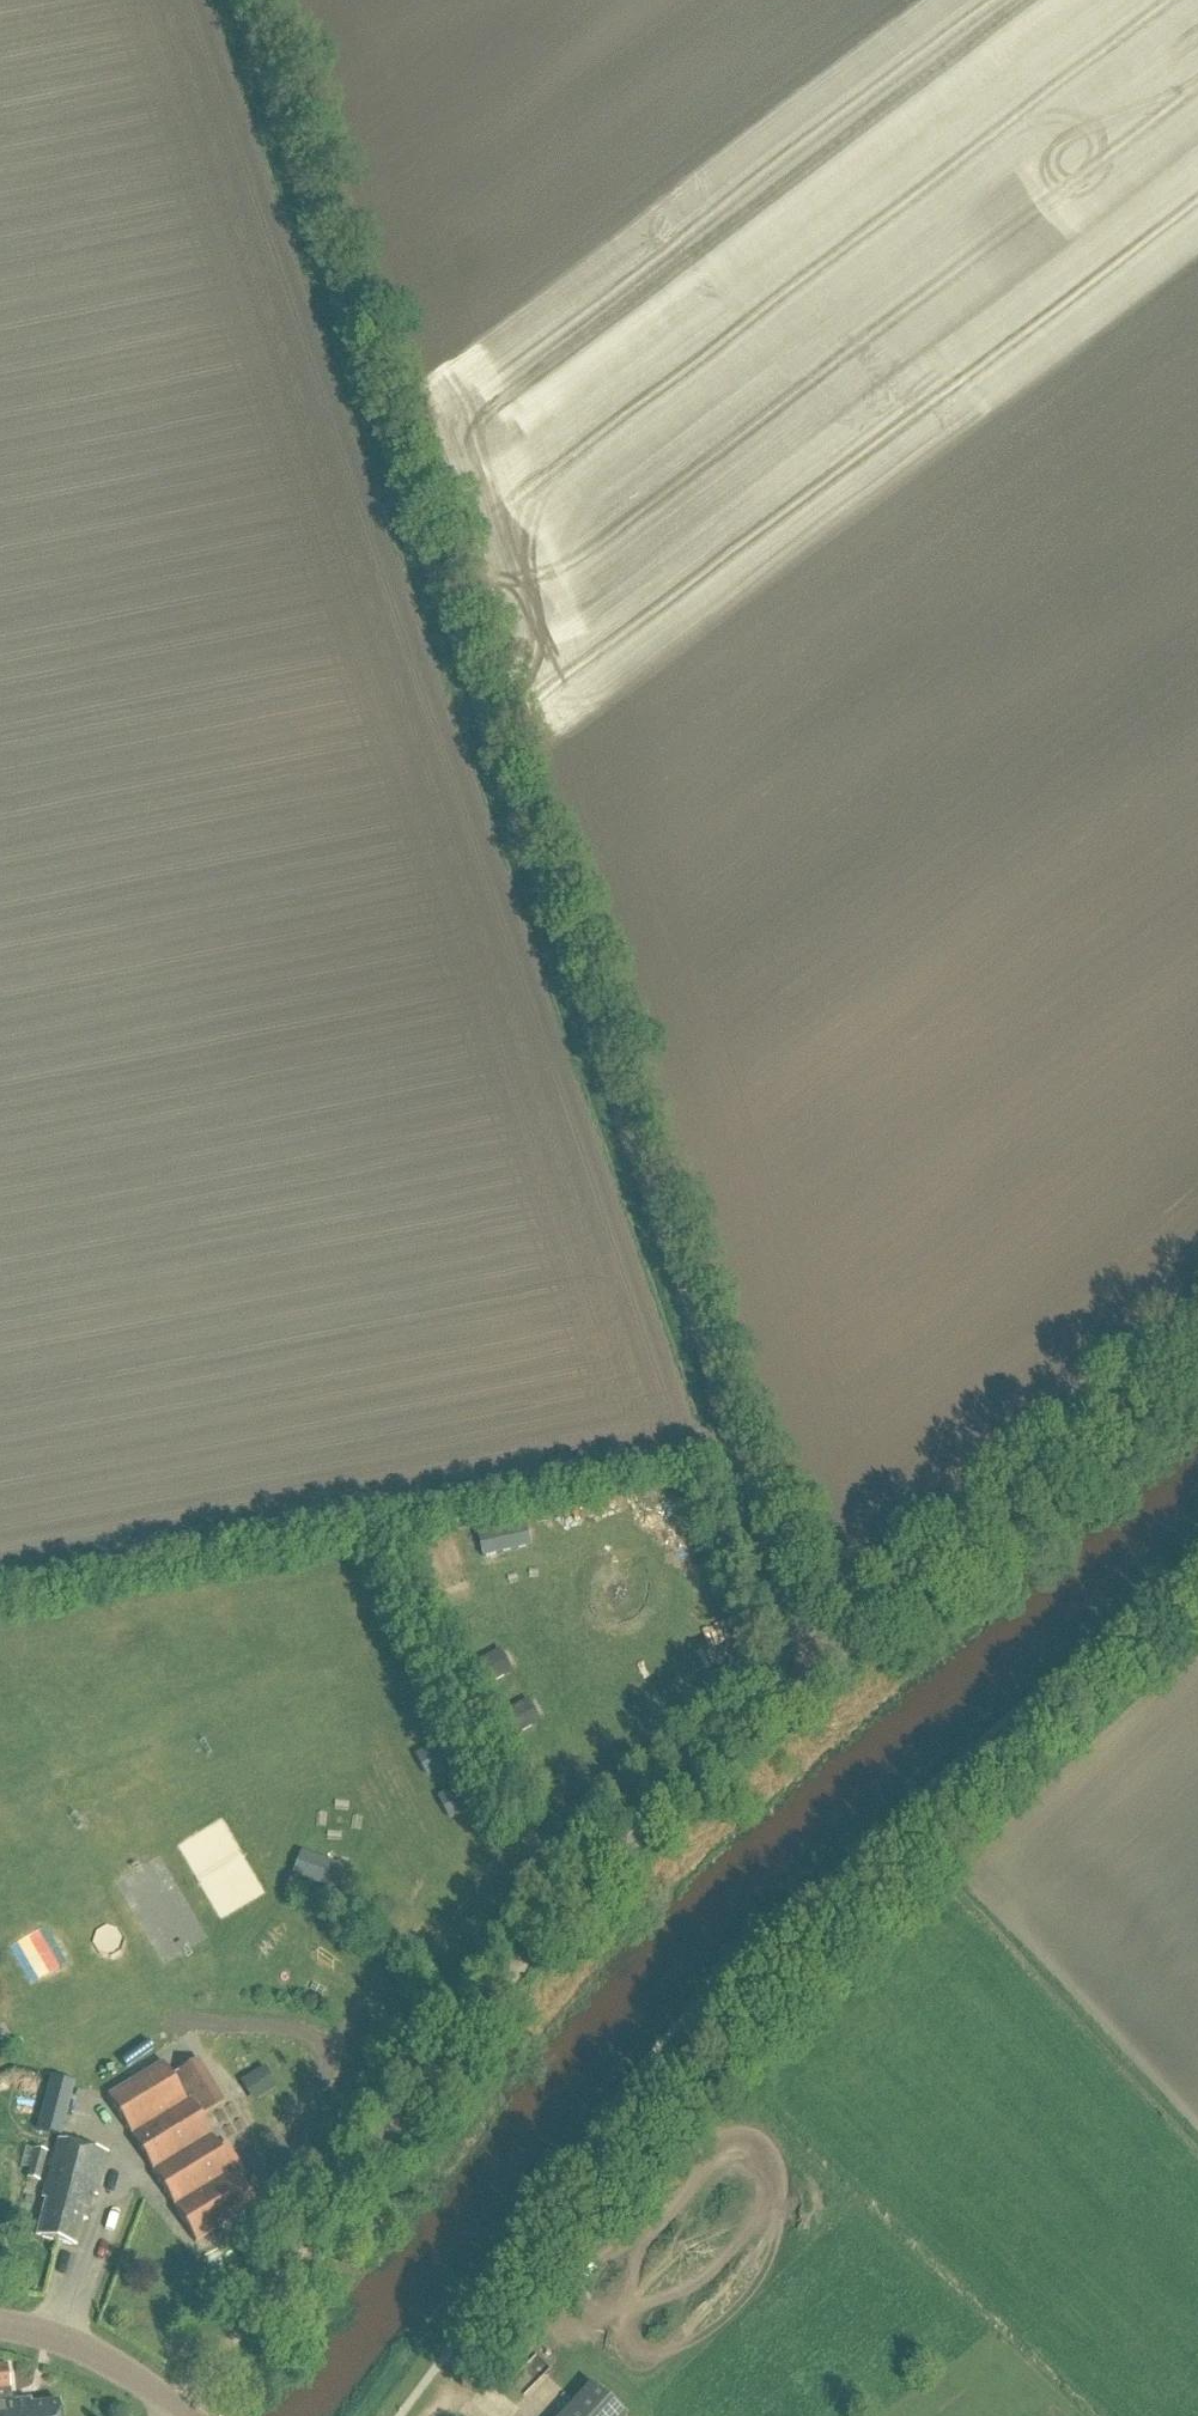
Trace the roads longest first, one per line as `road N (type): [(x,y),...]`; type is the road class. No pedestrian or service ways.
road 1 (track): [(235,0),(798,1632),(800,1685)]
road 2 (track): [(800,1685),(555,1912),(175,2415)]
road 3 (track): [(1197,1340),(800,1685)]
road 4 (tertiary): [(191,2415),(93,2352),(0,2322)]

